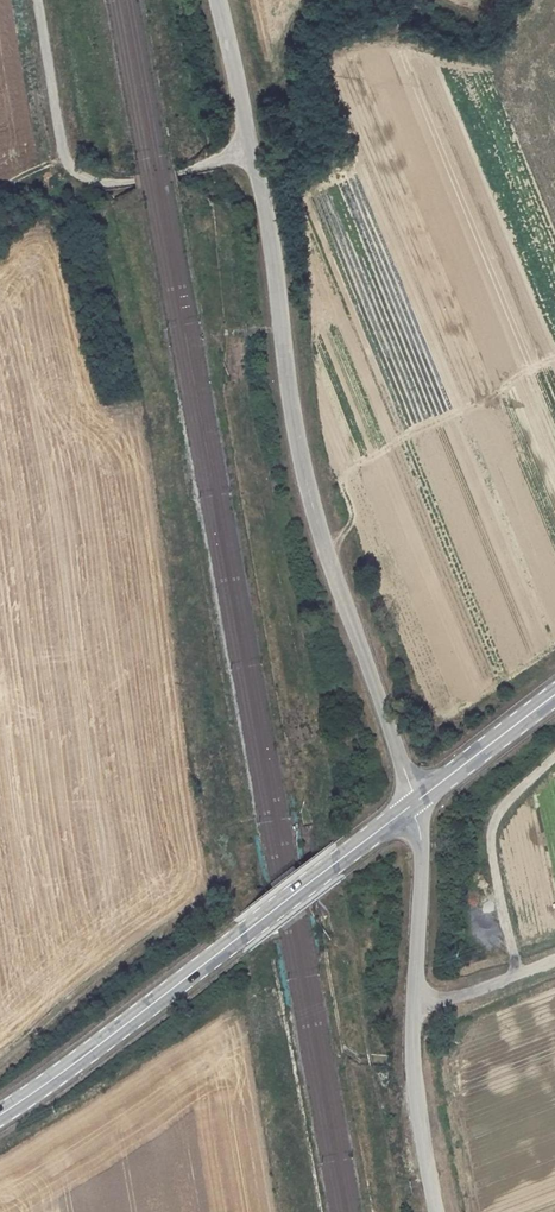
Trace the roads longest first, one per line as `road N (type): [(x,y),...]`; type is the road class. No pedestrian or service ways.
road 1 (unclassified): [(415,802),(296,443),(276,256),(221,0)]
road 2 (secondary): [(415,802),(0,1114)]
road 3 (unclassified): [(437,1211),(412,1039),(425,898),(415,802)]
road 4 (track): [(252,152),(134,181),(80,175),(63,159),(38,0)]
road 5 (secondary): [(554,696),(415,802)]
road 6 (track): [(415,1001),(459,1003),(554,966)]

